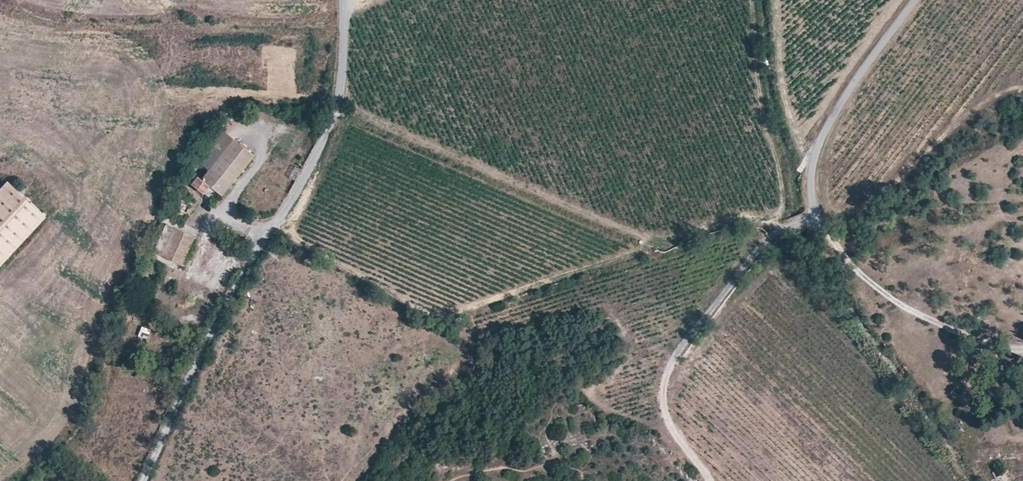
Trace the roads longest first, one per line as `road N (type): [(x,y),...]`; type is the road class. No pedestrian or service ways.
road 1 (track): [(916,0),(825,126),(811,178),(817,215),(846,263),(899,307),(1015,354)]
road 2 (track): [(651,249),(336,112)]
road 3 (track): [(708,480),(671,423),(677,373),(749,257),(786,224)]
road 4 (unclassified): [(256,254),(336,112),(342,0)]
road 5 (unclassified): [(256,254),(195,363),(144,480)]

